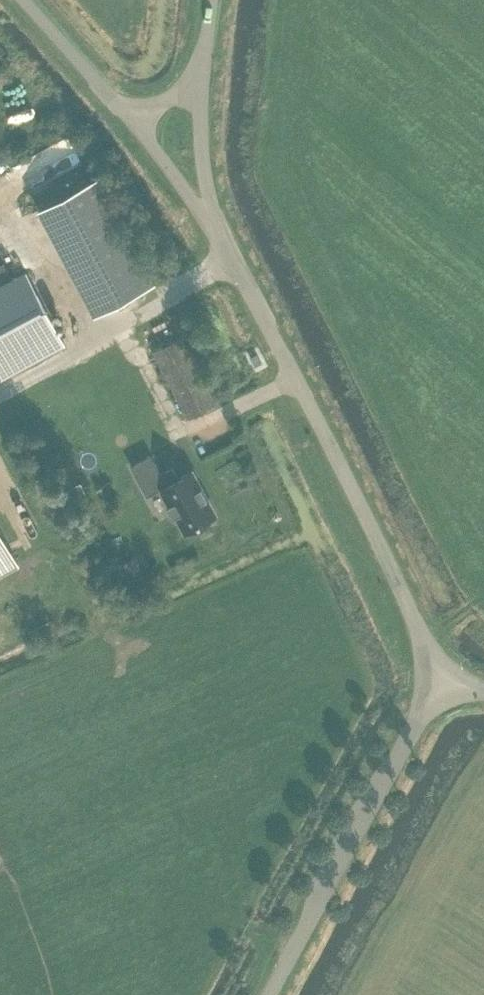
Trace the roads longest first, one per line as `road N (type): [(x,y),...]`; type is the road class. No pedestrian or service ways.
road 1 (unclassified): [(448,696),(244,269),(211,220)]
road 2 (tertiary): [(273,994),(423,723),(448,696)]
road 3 (unclassified): [(143,122),(95,85),(19,0)]
road 4 (unclassified): [(211,220),(209,82)]

